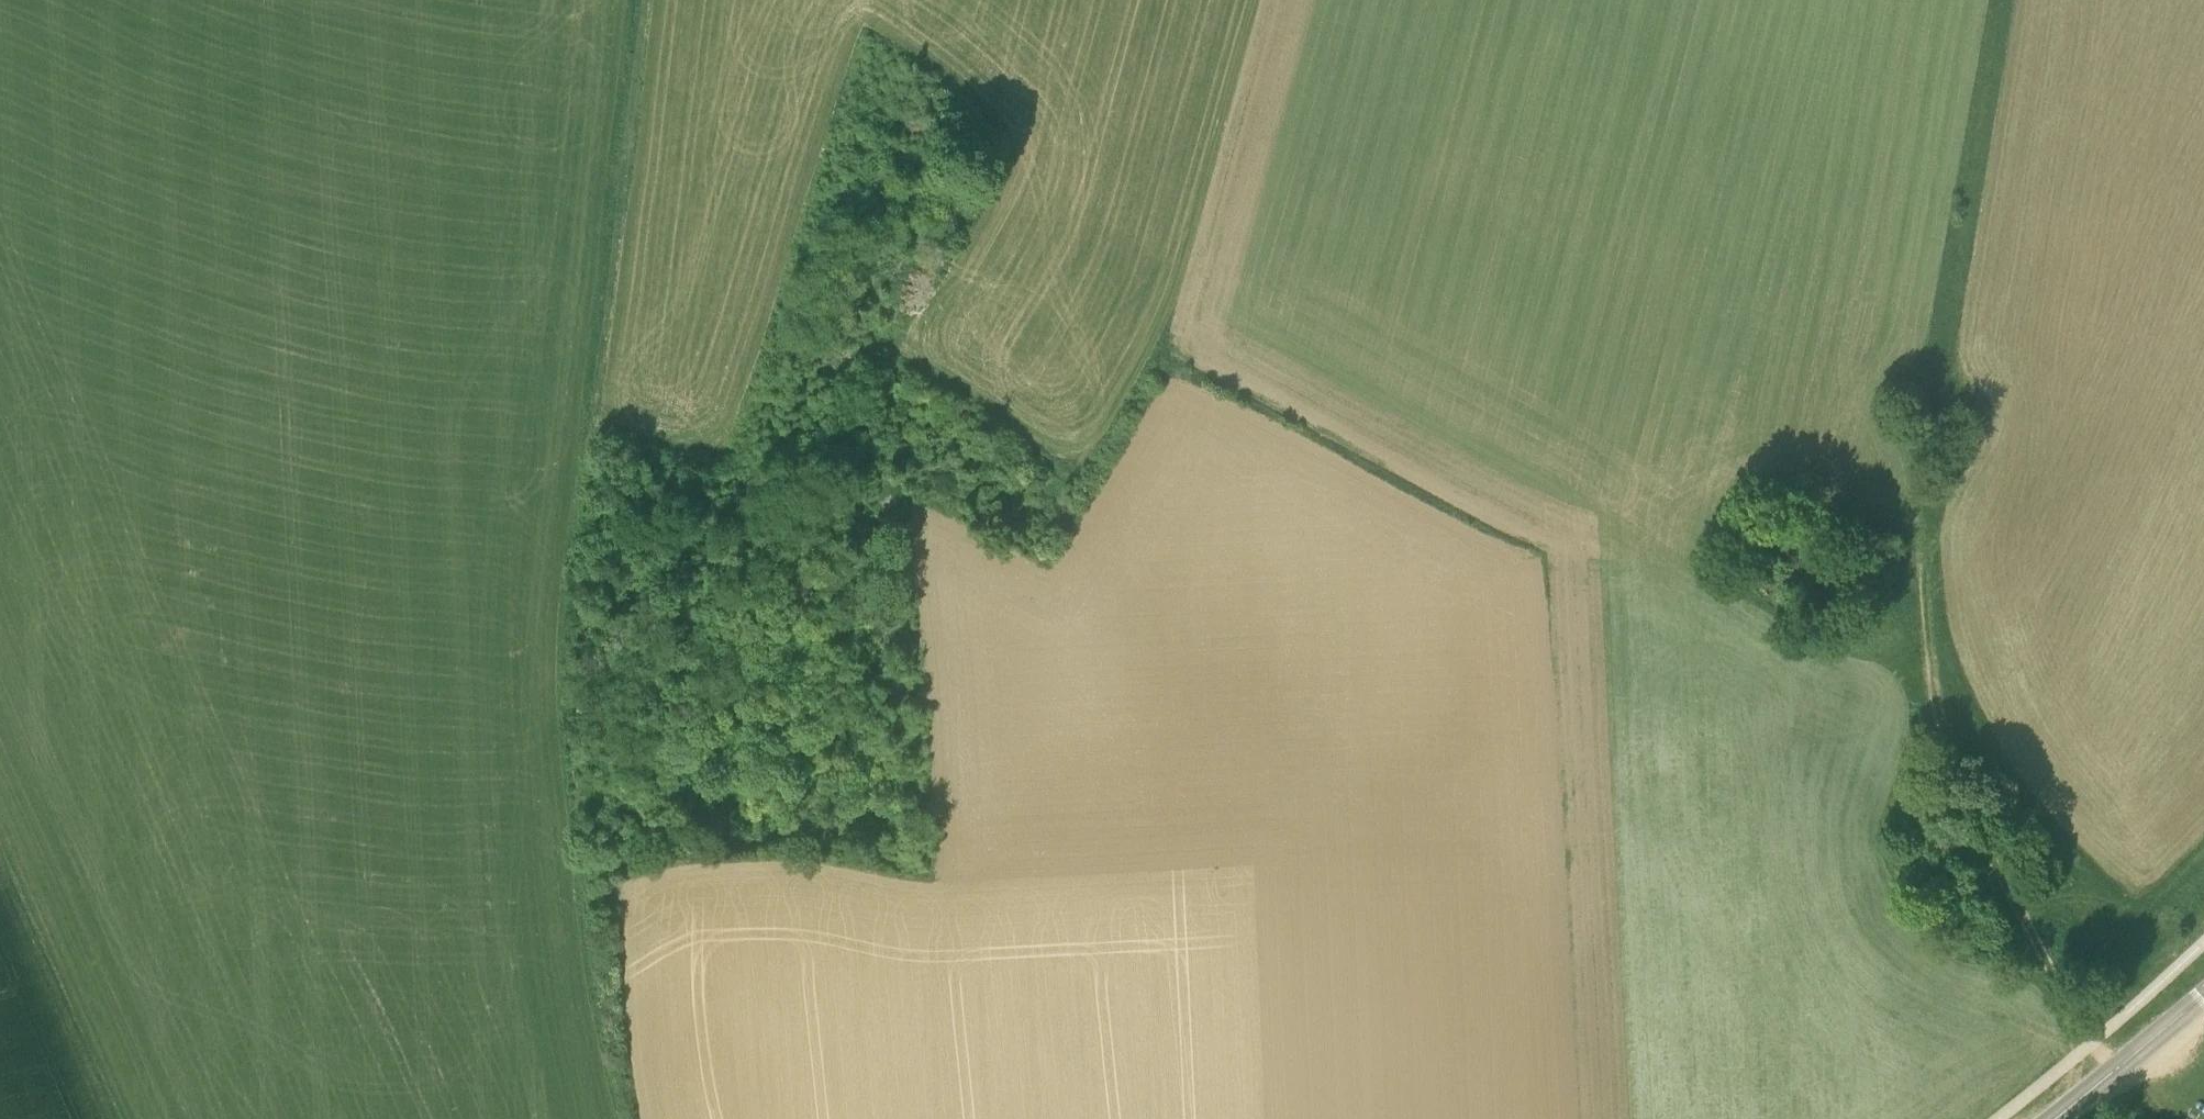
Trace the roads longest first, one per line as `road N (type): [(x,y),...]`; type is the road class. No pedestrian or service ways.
road 1 (track): [(2117,1068),(2075,1011),(1951,784),(1915,556)]
road 2 (track): [(1923,464),(2002,0)]
road 3 (track): [(643,0),(596,409)]
road 4 (tertiary): [(2051,1118),(2203,995)]

